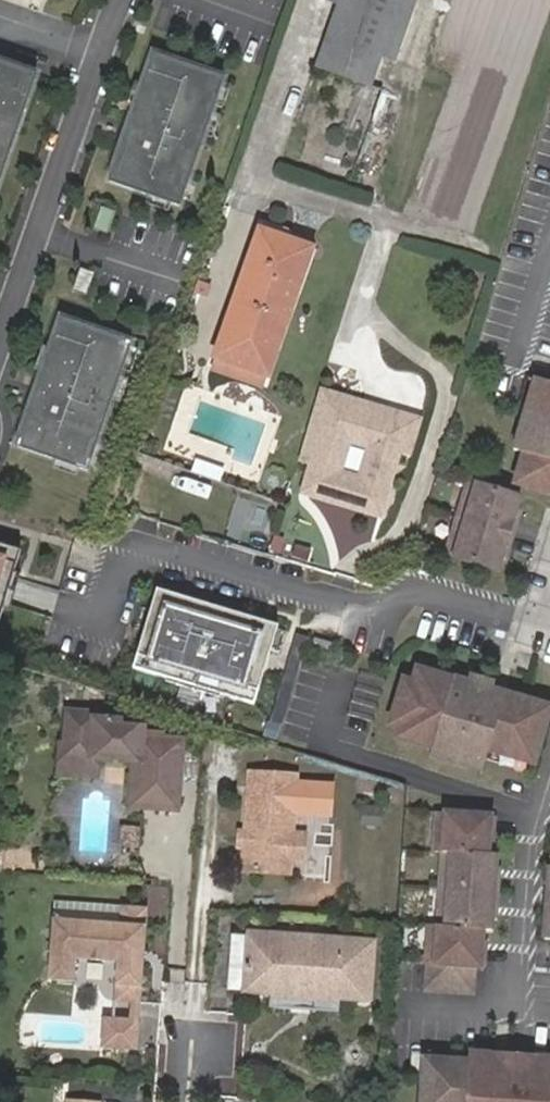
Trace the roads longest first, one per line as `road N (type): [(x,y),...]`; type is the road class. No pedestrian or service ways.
road 1 (residential): [(385,613),(133,543),(105,623),(6,589)]
road 2 (residential): [(101,54),(0,323)]
road 3 (residential): [(537,816),(517,1011)]

